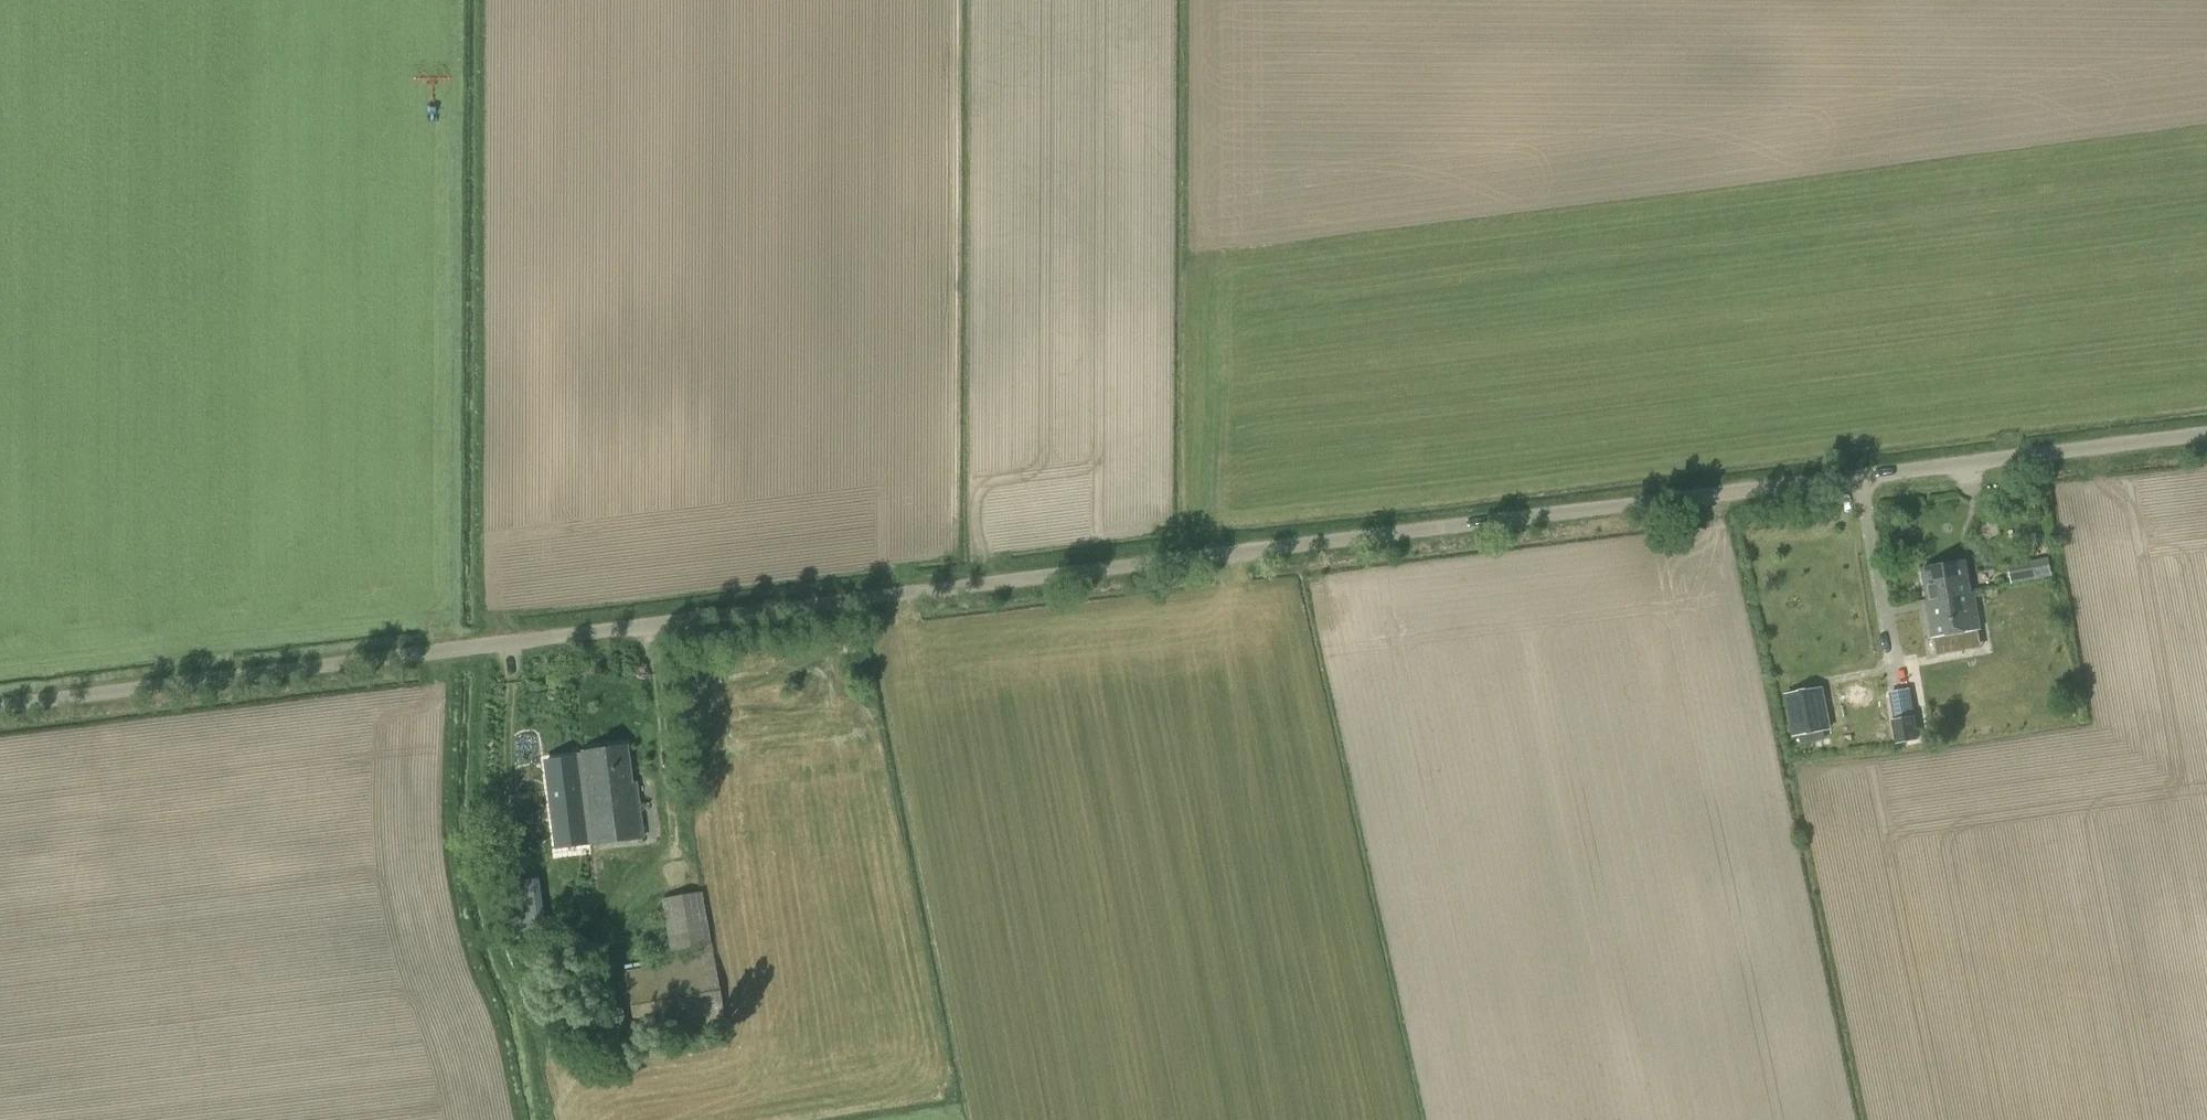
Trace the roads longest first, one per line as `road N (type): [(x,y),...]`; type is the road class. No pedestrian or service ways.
road 1 (unclassified): [(0,709),(2206,437)]

